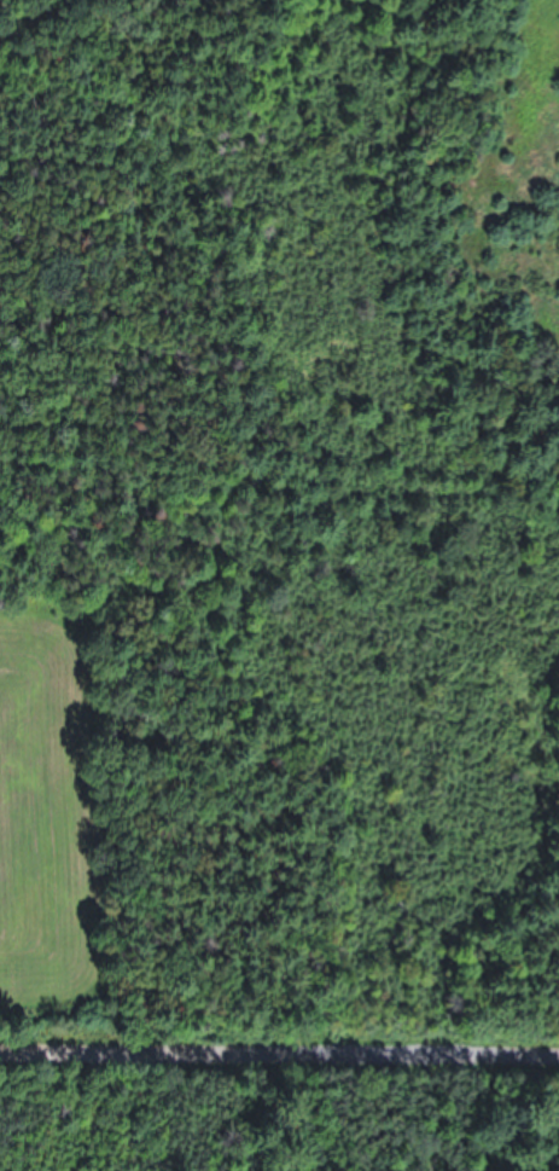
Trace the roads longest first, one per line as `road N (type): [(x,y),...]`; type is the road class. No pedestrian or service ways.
road 1 (residential): [(0,1053),(558,1061)]

